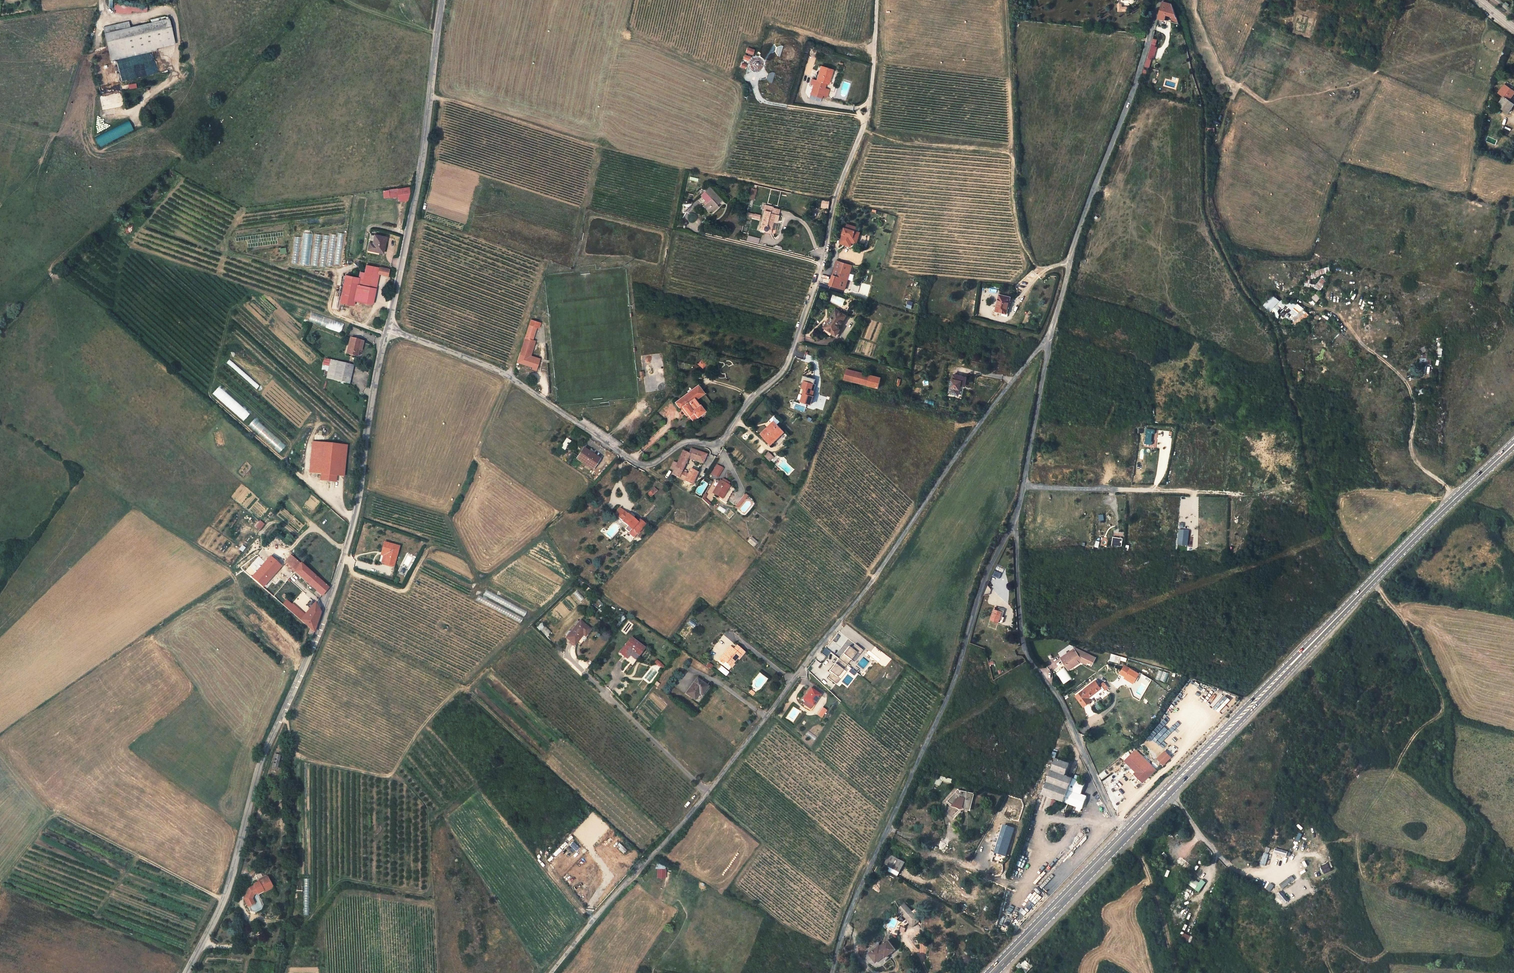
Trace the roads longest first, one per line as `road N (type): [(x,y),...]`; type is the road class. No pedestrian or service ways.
road 1 (track): [(1174,0),(1205,106),(1209,220),(1244,289),(1273,324),(1313,498),(1363,577),(1399,614),(1443,706),(1446,790),(1484,837),(1467,879)]
road 2 (unclassified): [(386,332),(503,373),(641,466),(683,444),(721,443),(783,372),(805,316),(866,118),(876,0)]
road 3 (unclassified): [(1050,335),(773,712),(554,972)]
road 4 (unclassified): [(386,332),(341,568),(261,763),(223,902),(188,972)]
road 5 (primary): [(1128,835),(1513,442)]
road 6 (unclassified): [(833,972),(842,934),(949,694),(983,581),(1016,514)]
road 7 (track): [(1301,655),(1314,688),(1387,745),(1394,760),(1364,814),(1355,853),(1382,954),(1365,961),(1334,945),(1326,957),(1332,972)]
road 8 (track): [(430,97),(596,146),(836,198)]
road 9 (unclassified): [(1050,335),(1159,0)]
road 10 (unclassified): [(1128,835),(1025,649),(1016,514)]
road 11 (unclassified): [(442,0),(420,169),(386,332)]
road 12 (track): [(1007,0),(1020,239),(1038,269),(1069,262)]
road 13 (track): [(279,972),(290,887),(283,713)]
road 14 (primary): [(993,972),(1128,835)]
road 15 (unclassified): [(1016,514),(1050,335)]
road 16 (track): [(862,130),(902,144),(1012,151)]
road 17 (track): [(1177,972),(1147,872),(1128,835)]

